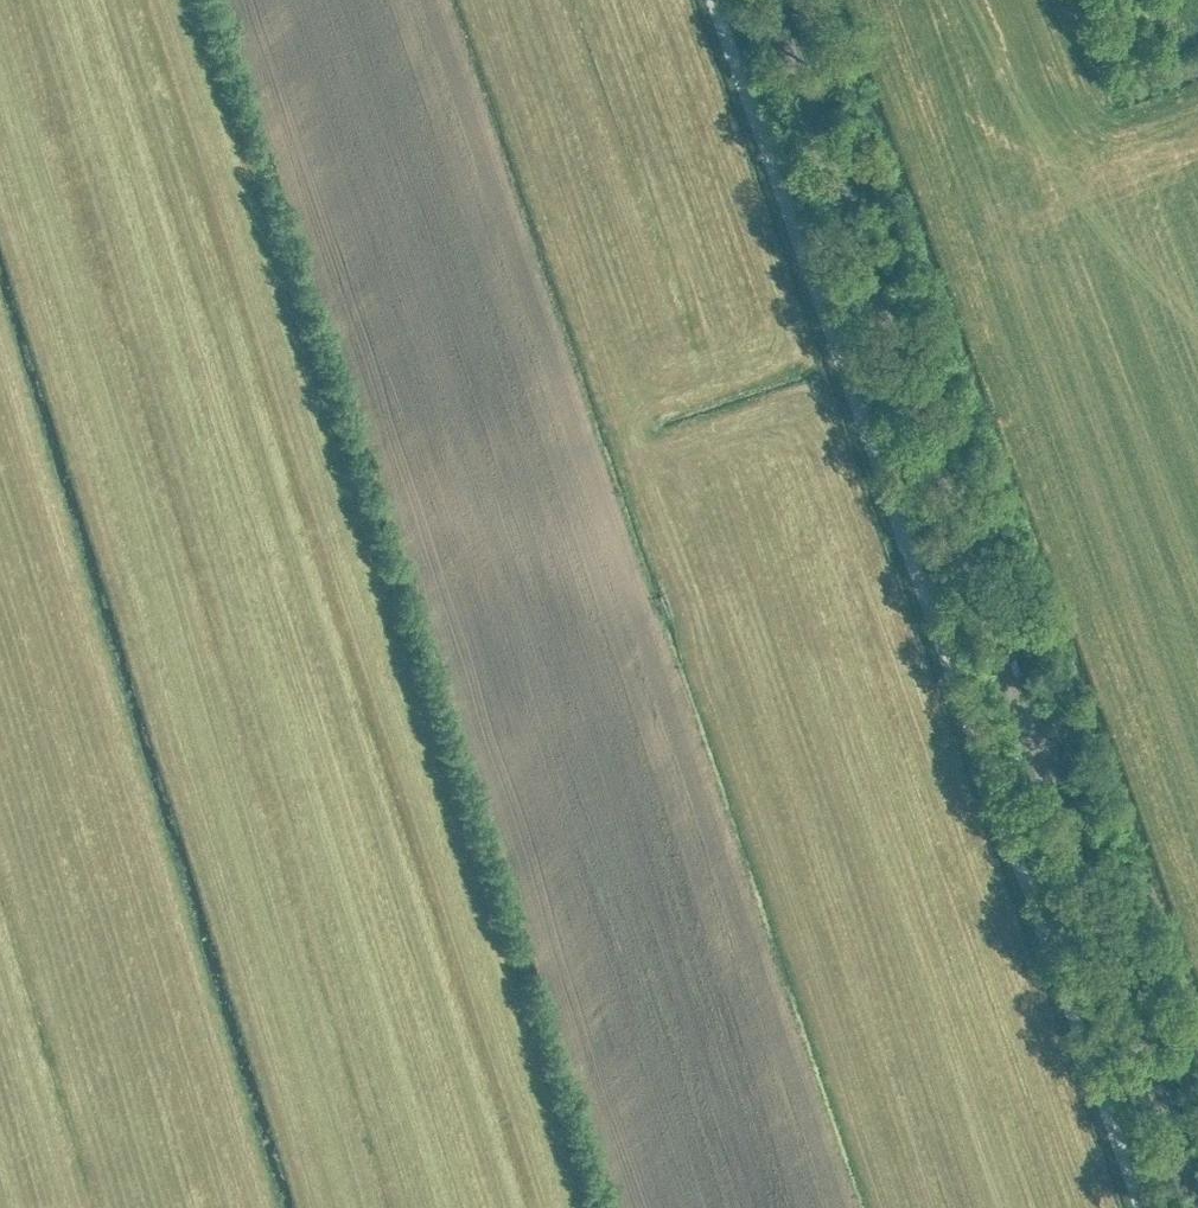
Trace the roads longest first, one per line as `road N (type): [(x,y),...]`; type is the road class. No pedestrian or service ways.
road 1 (secondary): [(1197,1202),(772,0)]

